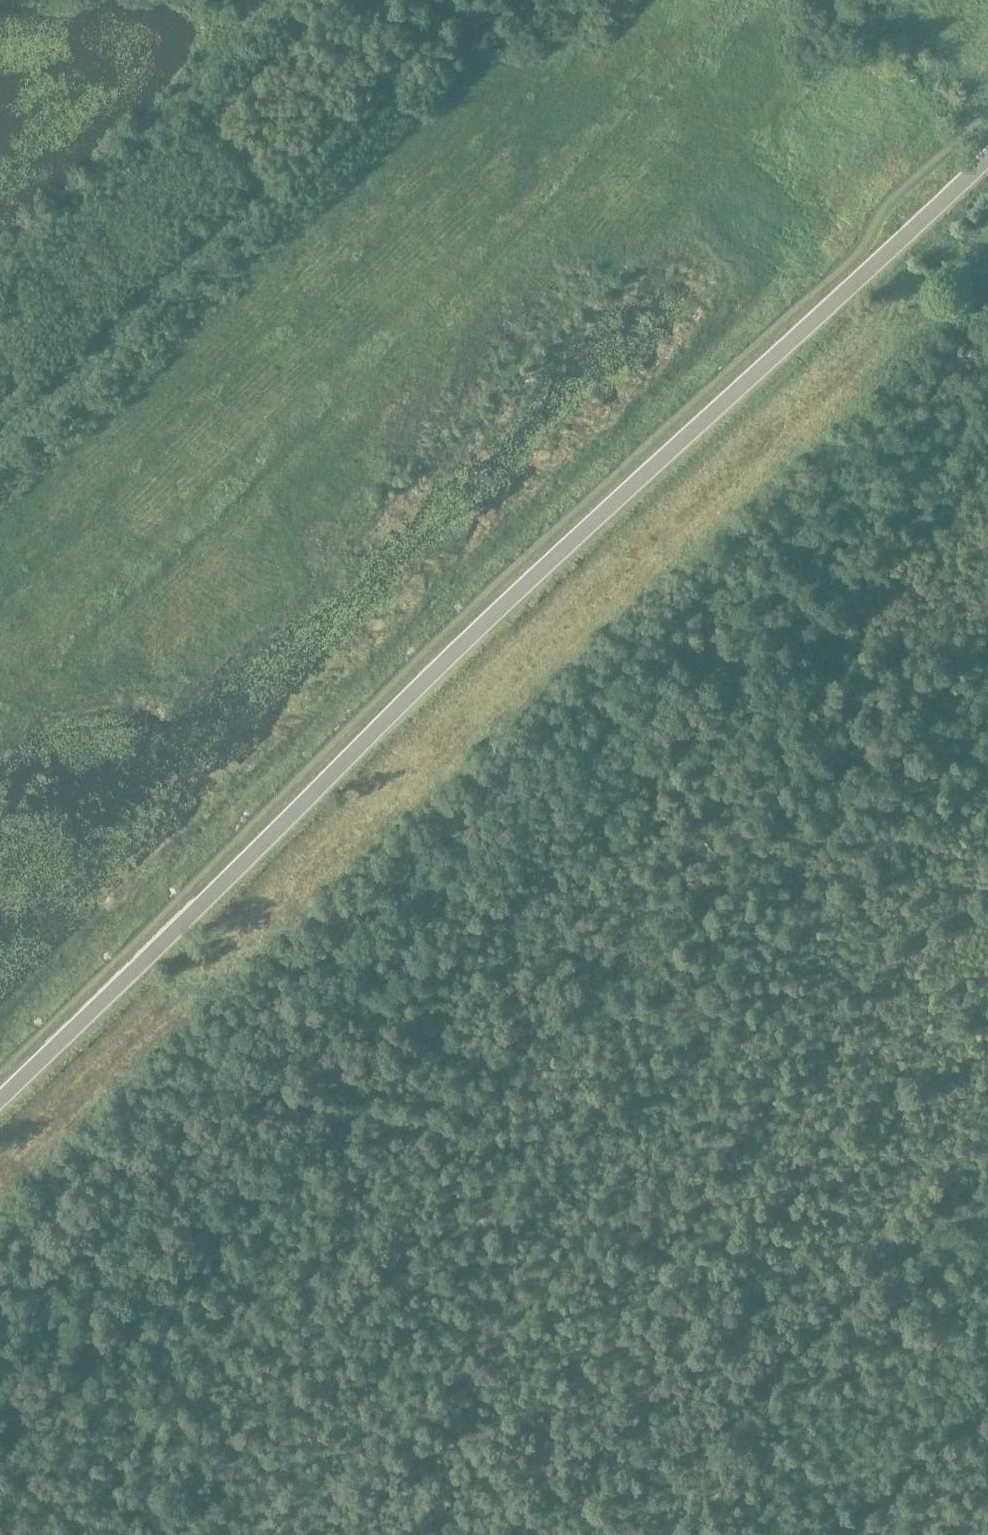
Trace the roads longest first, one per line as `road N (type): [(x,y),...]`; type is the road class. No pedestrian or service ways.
road 1 (tertiary): [(0,1098),(505,602),(987,153)]

